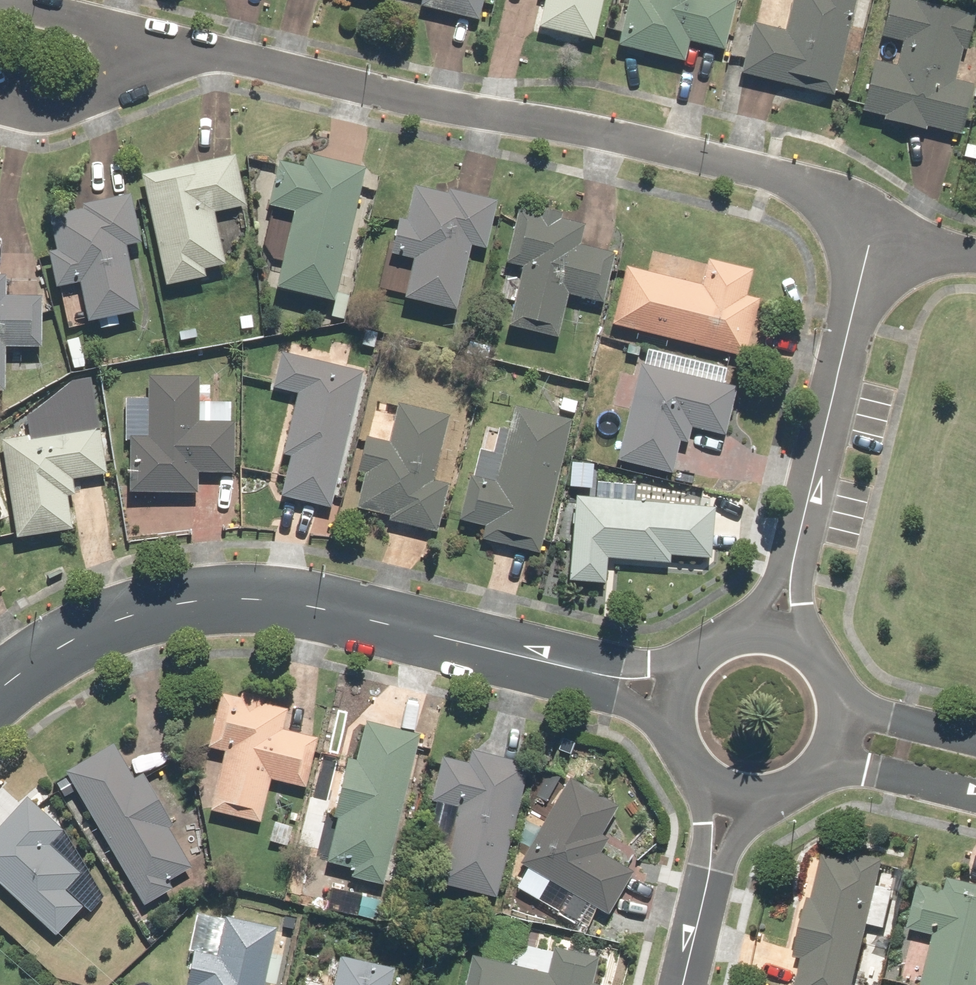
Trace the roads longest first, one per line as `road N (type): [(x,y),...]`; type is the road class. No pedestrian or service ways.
road 1 (residential): [(667,703),(278,602),(175,600),(67,631),(0,688)]
road 2 (residential): [(874,233),(794,181),(202,51)]
road 3 (residential): [(781,633),(874,233)]
road 4 (residential): [(202,51),(0,0)]
road 5 (residential): [(689,984),(735,796)]
road 6 (residential): [(55,115),(202,51)]
road 7 (residential): [(975,794),(871,768),(818,766)]
road 8 (residential): [(667,703),(687,657),(707,640),(756,628),(781,633)]
road 9 (residential): [(834,693),(885,718),(975,740)]
road 10 (residential): [(735,796),(691,773),(668,728),(667,703)]

